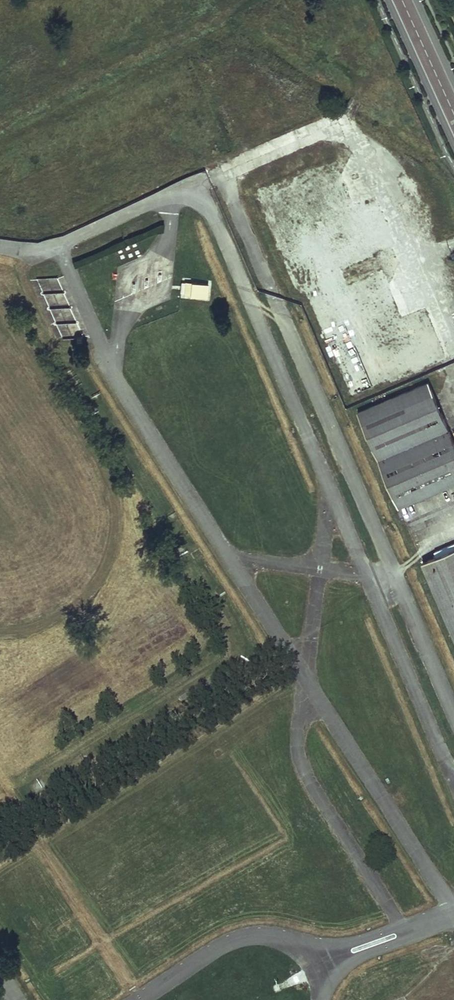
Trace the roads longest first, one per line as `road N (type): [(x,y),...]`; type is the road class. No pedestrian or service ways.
road 1 (tertiary): [(388,0),(453,145)]

